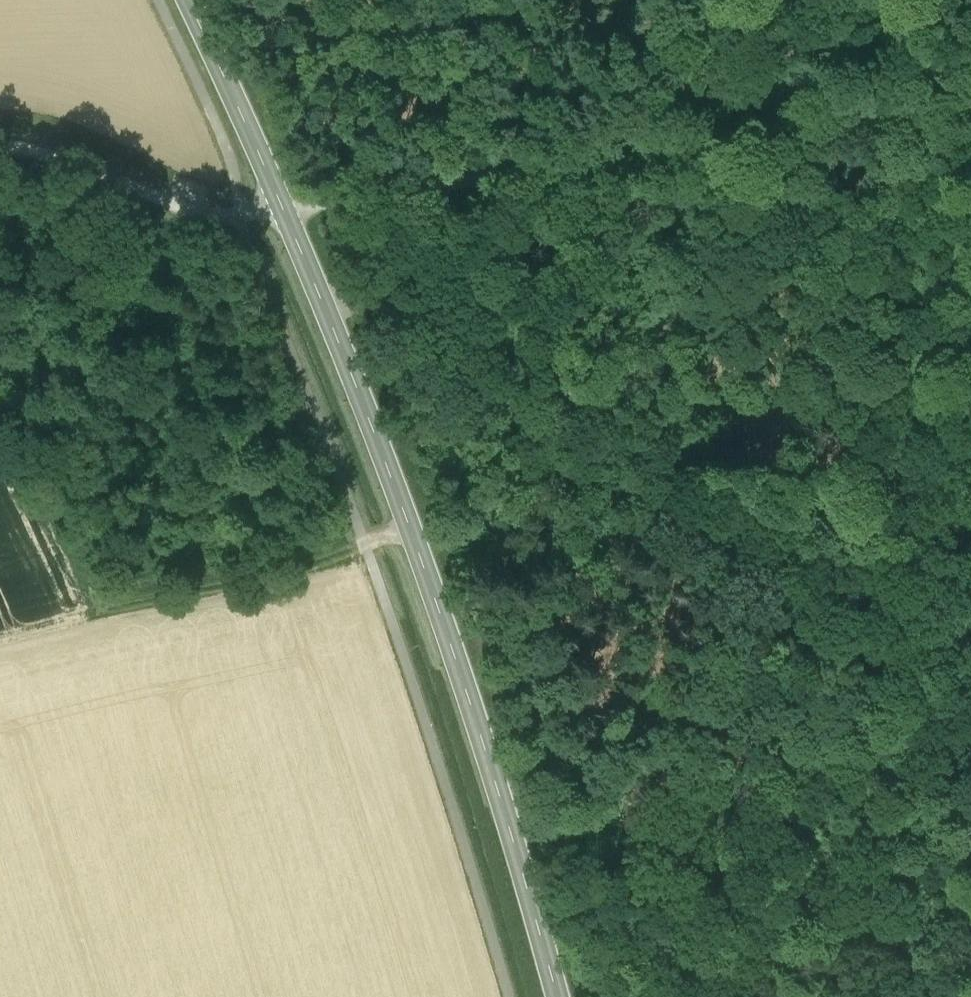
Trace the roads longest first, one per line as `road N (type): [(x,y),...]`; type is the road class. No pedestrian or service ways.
road 1 (tertiary): [(188,0),(388,467),(474,712),(558,996)]
road 2 (track): [(970,97),(240,217),(186,208),(54,157),(0,149)]
road 3 (track): [(324,306),(390,322),(679,503),(839,632),(970,788)]
road 4 (track): [(410,528),(289,573),(87,614)]

